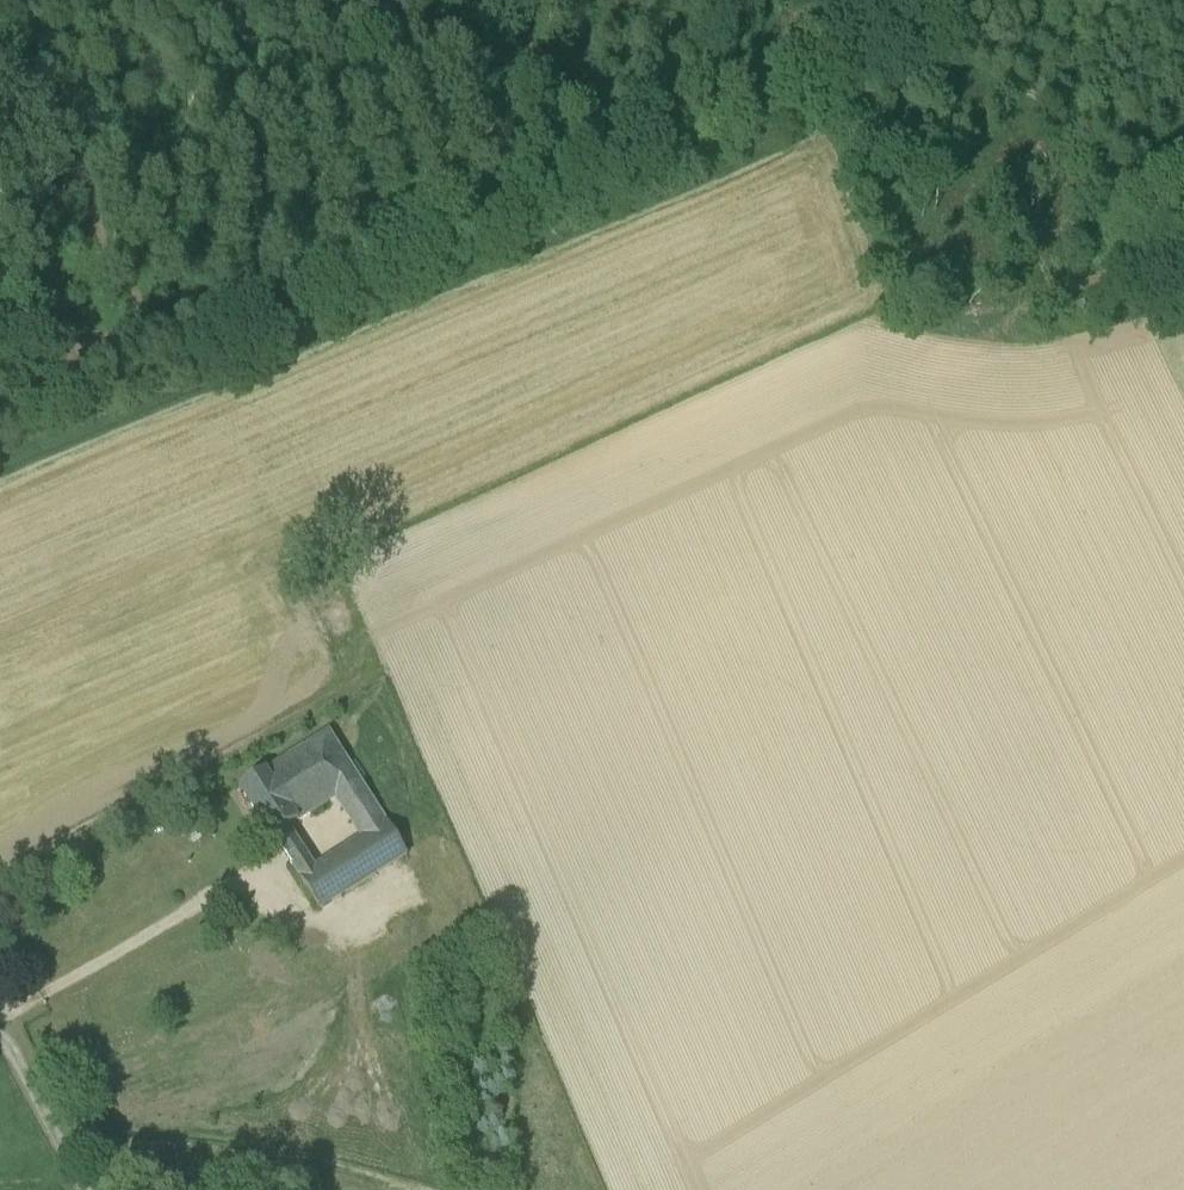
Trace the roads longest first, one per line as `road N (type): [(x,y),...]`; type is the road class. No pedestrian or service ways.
road 1 (track): [(0,1040),(80,1189)]

